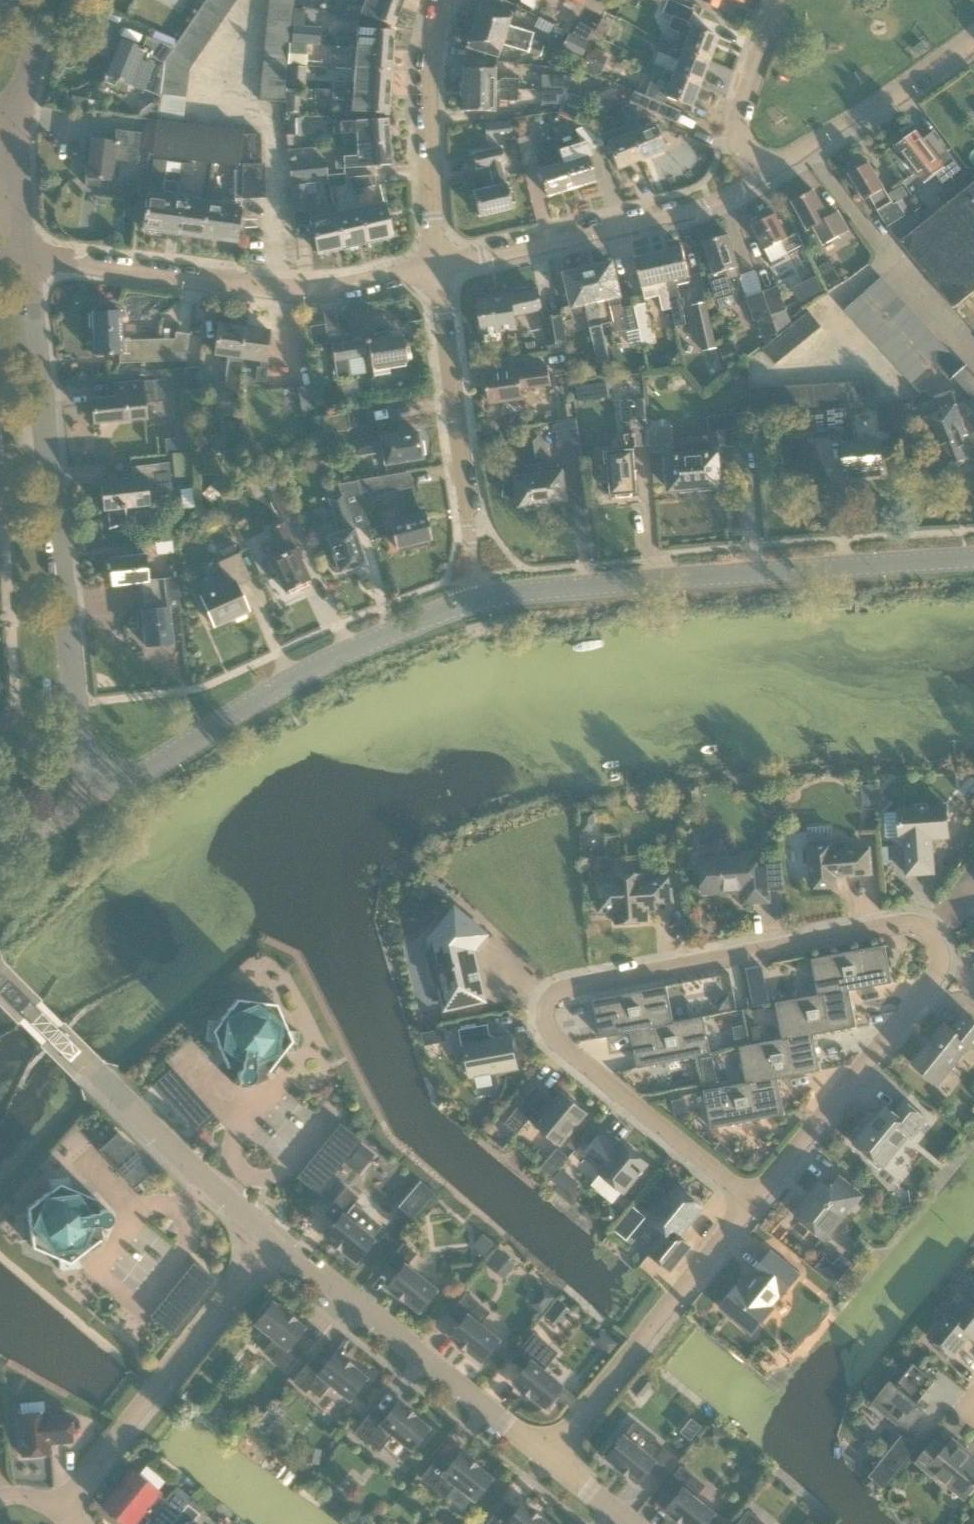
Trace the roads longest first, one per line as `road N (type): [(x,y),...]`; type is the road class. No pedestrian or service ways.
road 1 (residential): [(748,1202),(552,1032),(549,999),(560,988),(905,923),(933,939),(937,956),(923,988)]
road 2 (residential): [(105,773),(78,744),(23,252)]
road 3 (residential): [(482,600),(668,578),(973,558)]
road 4 (residential): [(23,252),(125,277),(300,293),(437,266)]
road 5 (residential): [(105,773),(144,768),(326,666),(482,600)]
road 6 (residential): [(273,1237),(207,1190),(0,978)]
road 7 (residential): [(53,1515),(273,1237)]
road 8 (residential): [(437,266),(676,213),(770,168)]
road 9 (residential): [(544,1453),(273,1237)]
road 10 (residential): [(437,266),(471,581),(482,600)]
road 11 (residential): [(544,1453),(748,1202)]
road 12 (residential): [(923,988),(748,1202)]
road 13 (residential): [(437,0),(421,98),(437,266)]
road 14 (residential): [(770,168),(973,34)]
road 15 (residential): [(776,0),(735,117),(742,148),(770,168)]
road 16 (tertiary): [(0,123),(21,97),(49,0)]
road 17 (residential): [(0,848),(77,807),(105,773)]

